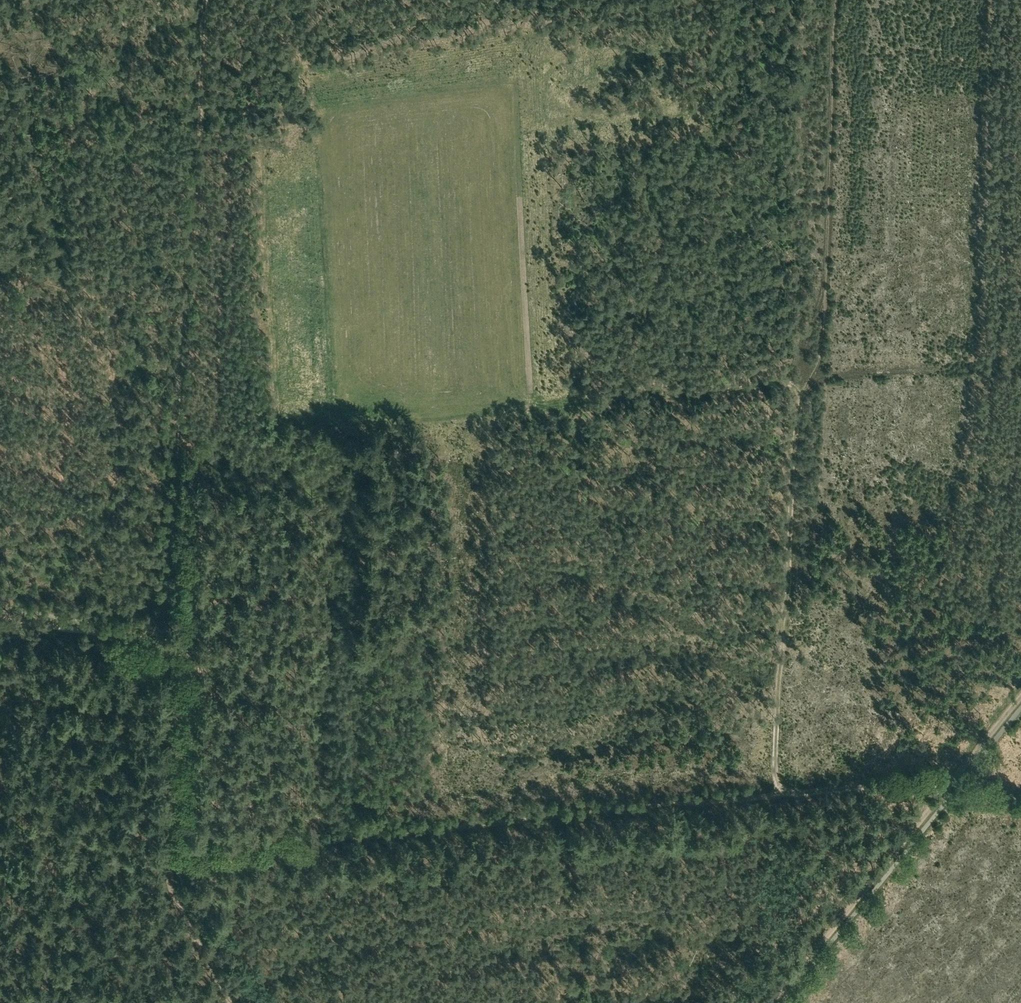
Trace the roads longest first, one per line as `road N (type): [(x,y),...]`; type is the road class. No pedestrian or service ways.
road 1 (track): [(0,619),(168,643),(159,850),(166,886),(229,1002)]
road 2 (track): [(769,1002),(1020,697)]

